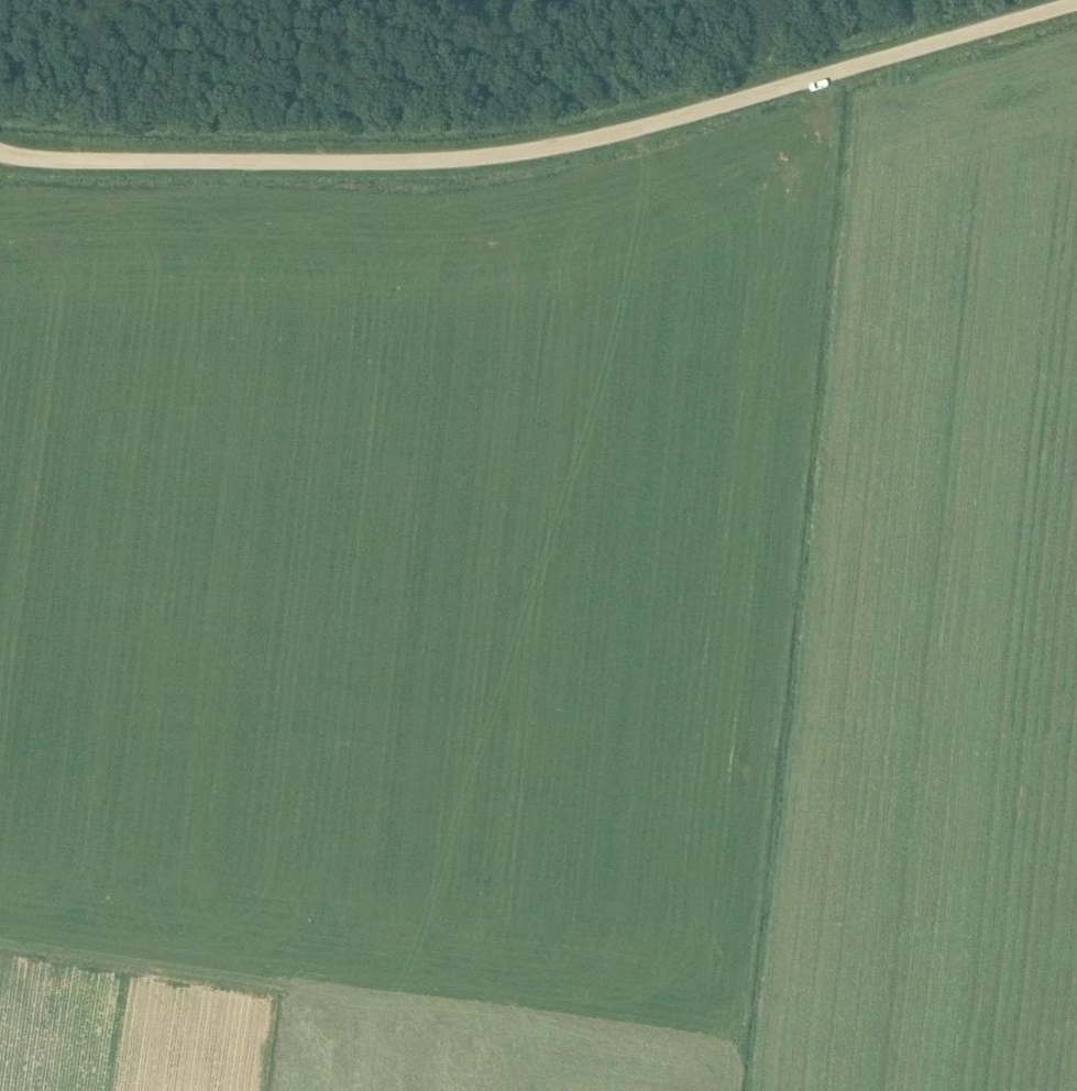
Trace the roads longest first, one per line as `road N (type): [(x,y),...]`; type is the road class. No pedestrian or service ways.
road 1 (unclassified): [(1076,6),(598,142),(480,161),(67,164),(0,155)]

